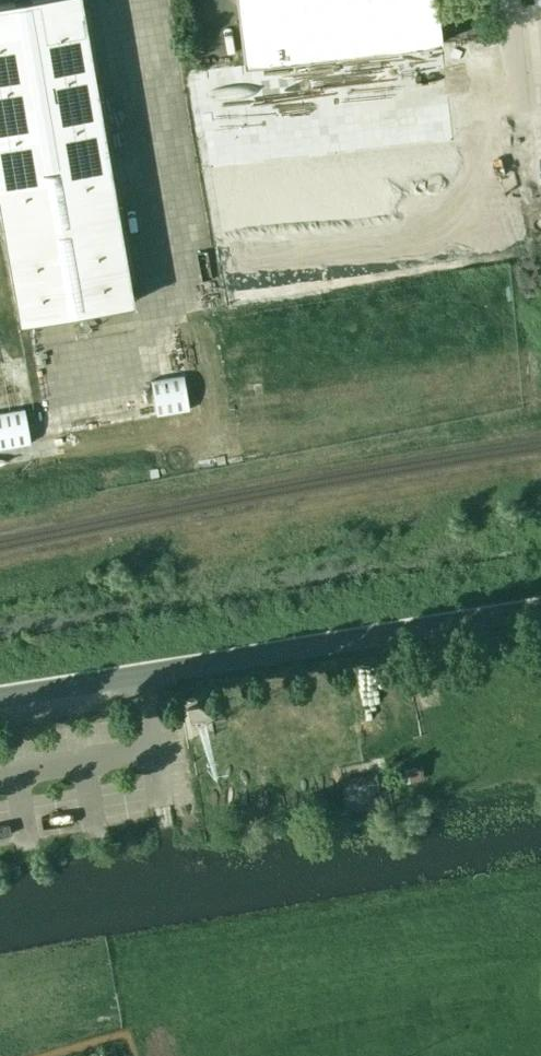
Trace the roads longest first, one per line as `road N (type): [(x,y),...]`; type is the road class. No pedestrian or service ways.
road 1 (tertiary): [(0,698),(540,608)]

